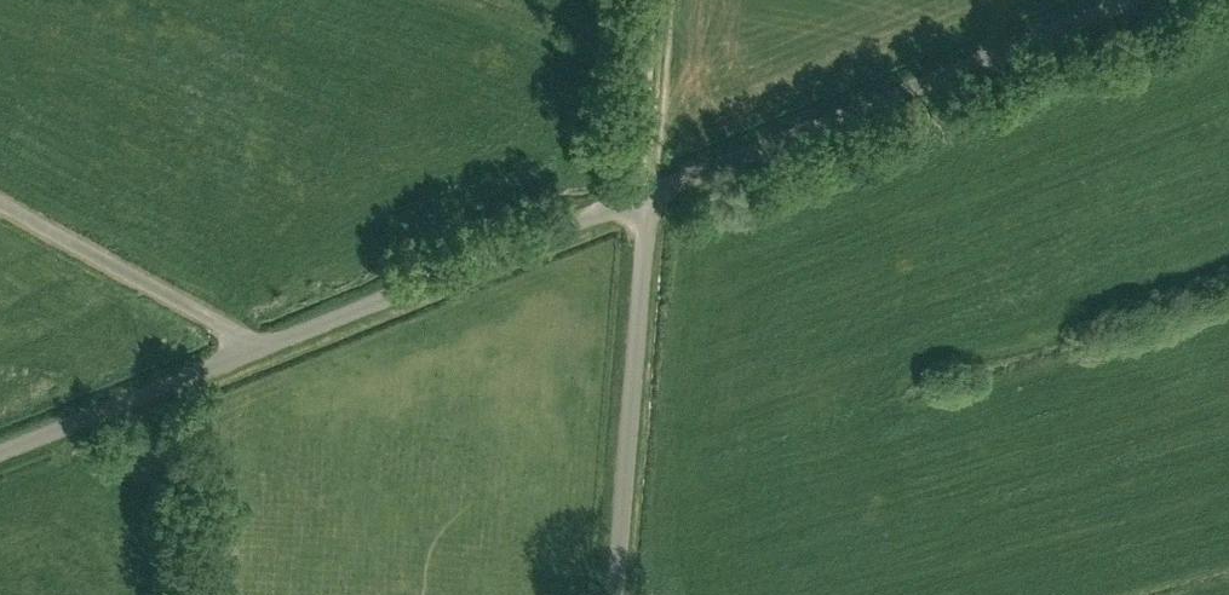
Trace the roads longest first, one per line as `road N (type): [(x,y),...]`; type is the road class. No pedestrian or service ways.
road 1 (unclassified): [(649,189),(0,447)]
road 2 (unclassified): [(649,189),(1129,0)]
road 3 (unclassified): [(619,594),(649,189)]
road 4 (track): [(670,0),(649,189)]

